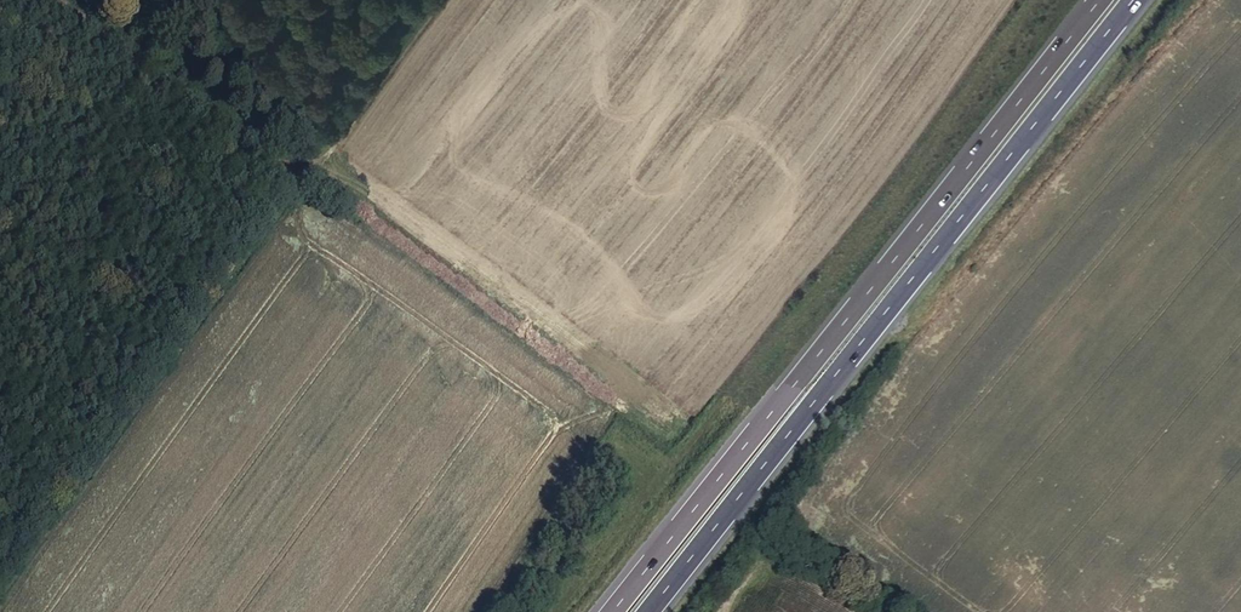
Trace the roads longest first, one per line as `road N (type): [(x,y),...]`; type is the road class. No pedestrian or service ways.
road 1 (motorway): [(1099,0),(612,611)]
road 2 (motorway): [(654,611),(1138,0)]
road 3 (track): [(0,592),(303,173)]
road 4 (track): [(63,0),(303,173),(430,0)]

